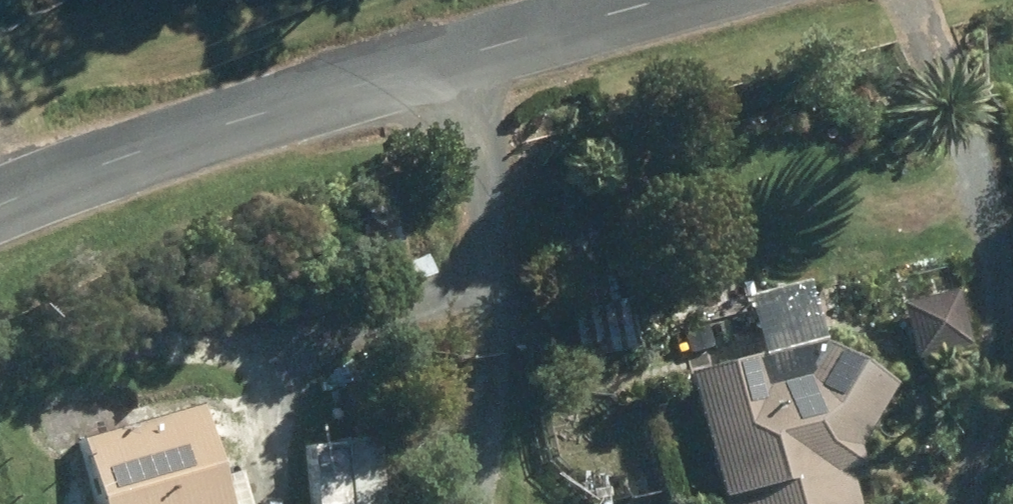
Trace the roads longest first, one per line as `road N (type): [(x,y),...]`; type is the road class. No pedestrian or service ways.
road 1 (unclassified): [(664,0),(245,120),(0,203)]
road 2 (track): [(955,503),(960,376),(980,205),(914,0)]
road 3 (track): [(475,503),(479,287),(462,55)]
road 4 (track): [(276,468),(322,375),(479,287)]

